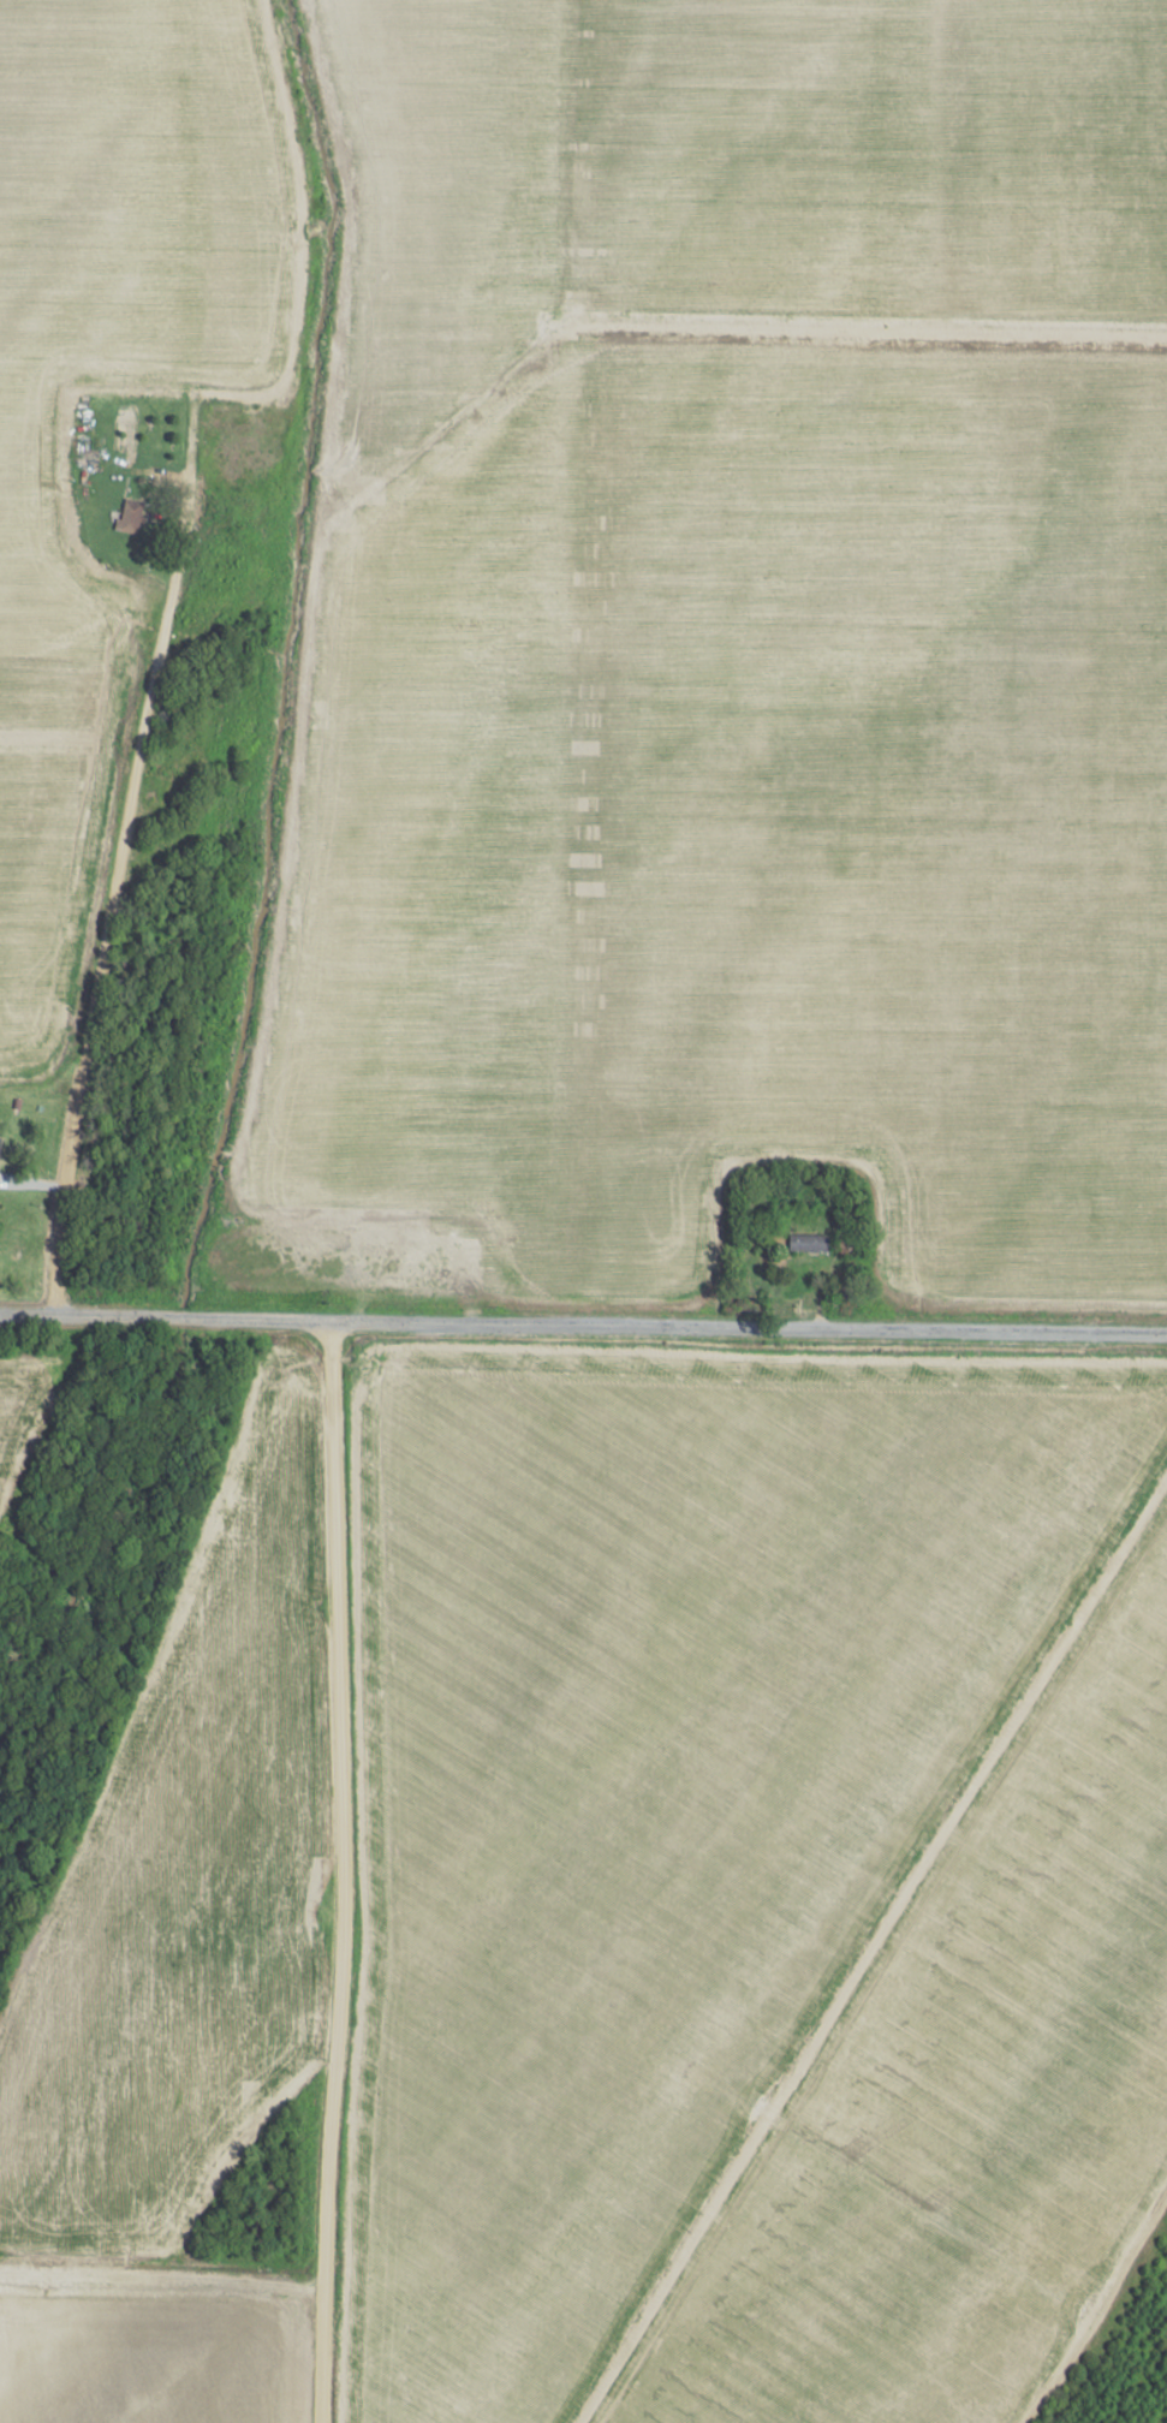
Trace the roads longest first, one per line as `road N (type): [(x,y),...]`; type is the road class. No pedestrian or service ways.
road 1 (residential): [(50,1317),(55,1219),(84,1030),(174,581),(187,464),(192,290),(176,0)]
road 2 (residential): [(1166,1336),(0,1317)]
road 3 (track): [(320,2422),(325,2155),(338,1984),(328,1322)]

